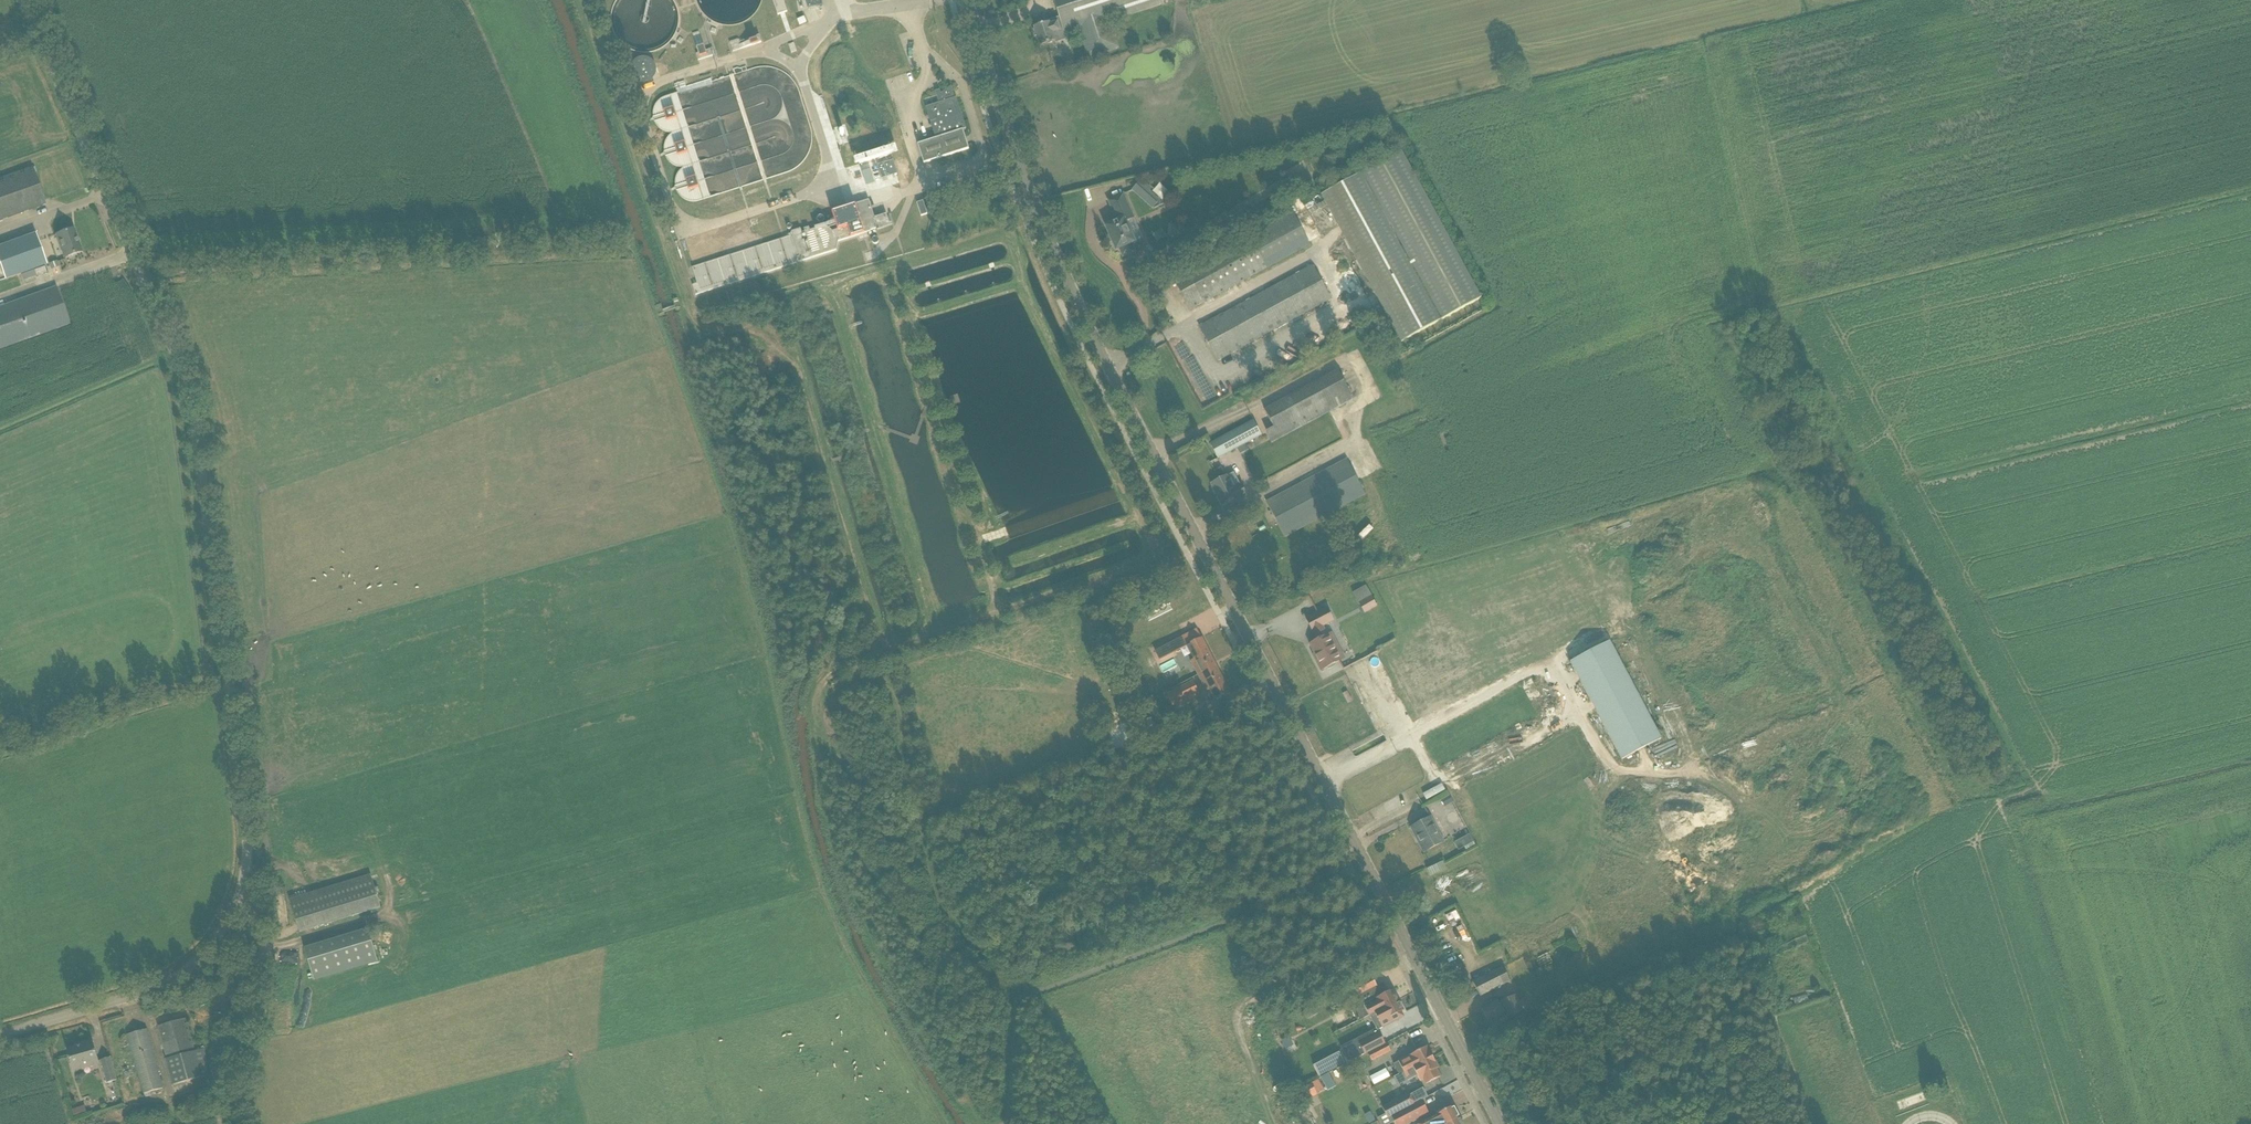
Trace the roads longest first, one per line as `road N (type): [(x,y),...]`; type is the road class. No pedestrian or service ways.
road 1 (unclassified): [(0,1034),(173,983),(195,968),(243,897),(247,874),(193,410),(20,0)]
road 2 (tertiary): [(1324,784),(1081,320),(1006,128),(968,0)]
road 3 (tertiary): [(1501,1123),(1324,784)]
road 4 (residential): [(1411,737),(1549,662),(1576,713),(1458,780),(1432,772)]

